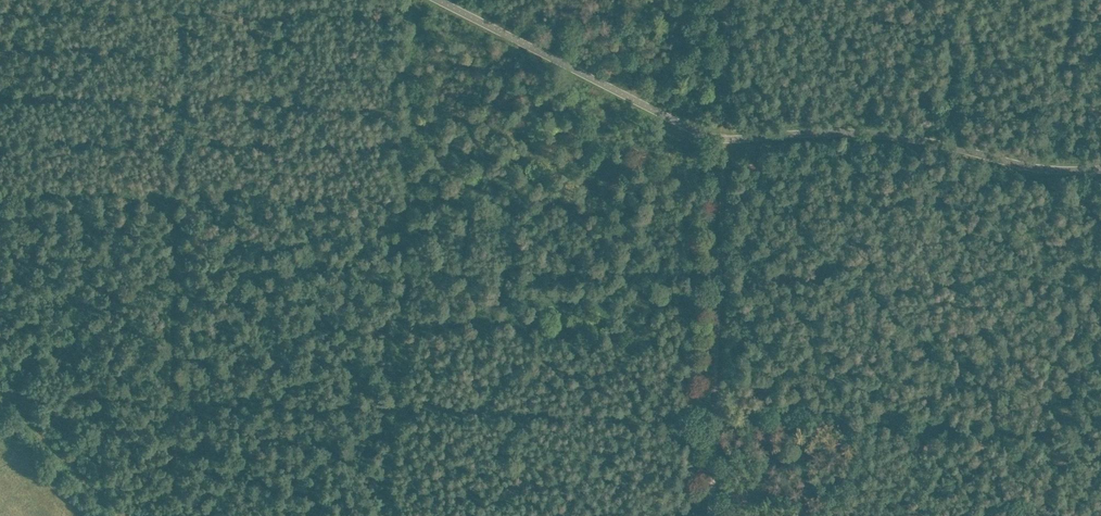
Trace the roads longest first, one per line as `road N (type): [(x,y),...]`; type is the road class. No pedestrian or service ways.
road 1 (track): [(6,393),(1100,435)]
road 2 (track): [(725,139),(718,515)]
road 3 (track): [(0,387),(135,515)]
road 4 (track): [(724,0),(725,139)]

